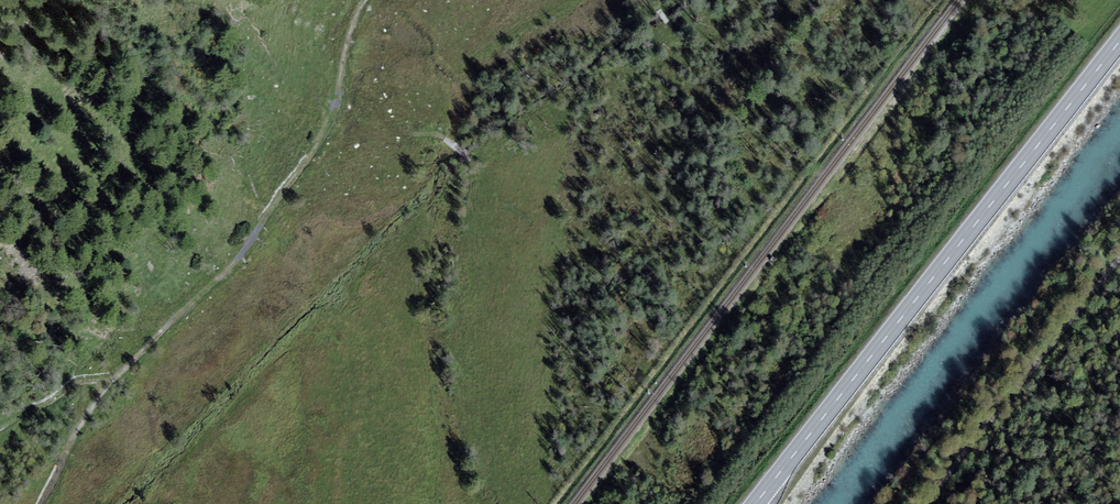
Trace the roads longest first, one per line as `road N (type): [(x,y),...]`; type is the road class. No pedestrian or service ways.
road 1 (primary): [(1119,41),(756,503)]
road 2 (track): [(367,0),(315,149),(236,261),(111,381)]
road 3 (track): [(1119,259),(927,503)]
road 4 (track): [(111,381),(76,432),(44,503)]
road 5 (track): [(111,381),(82,378),(0,429)]

